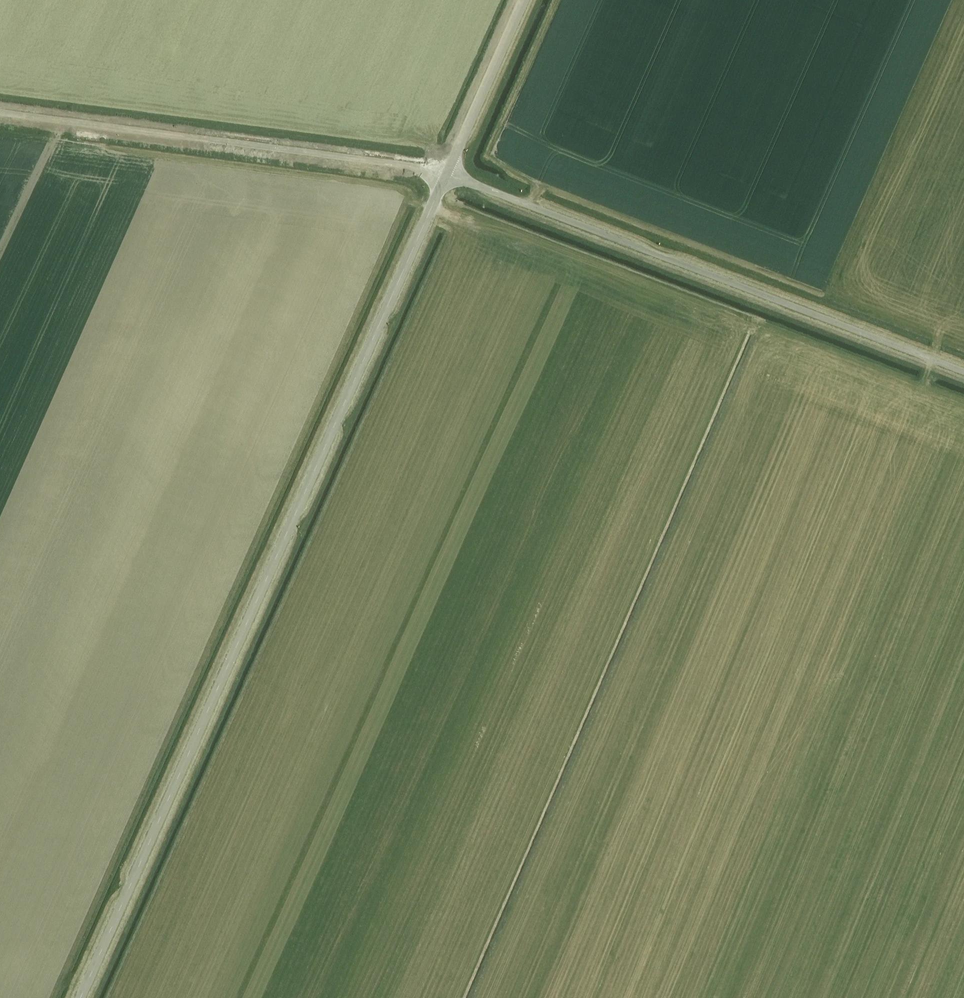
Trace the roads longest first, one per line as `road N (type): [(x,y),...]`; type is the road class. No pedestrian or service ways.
road 1 (unclassified): [(80,997),(446,175)]
road 2 (unclassified): [(963,372),(446,175)]
road 3 (unclassified): [(446,175),(0,113)]
road 4 (unclassified): [(446,175),(523,0)]

